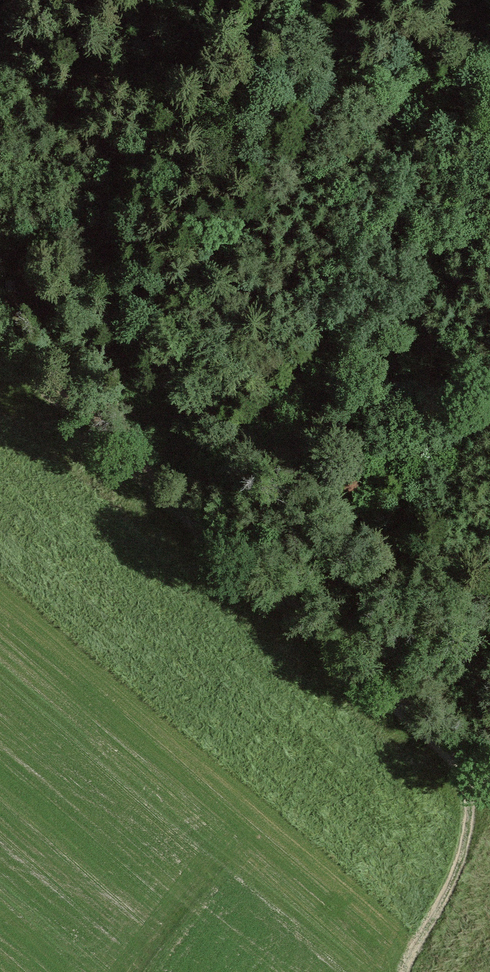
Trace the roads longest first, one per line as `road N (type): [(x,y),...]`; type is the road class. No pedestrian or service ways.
road 1 (track): [(489,773),(475,787),(0,335)]
road 2 (track): [(0,275),(107,156),(228,0)]
road 3 (track): [(408,971),(472,836),(475,787)]

